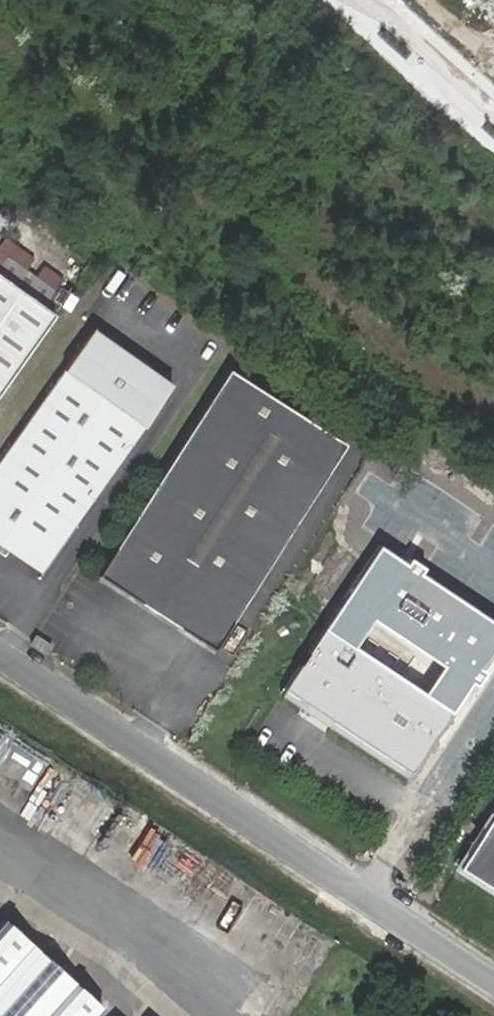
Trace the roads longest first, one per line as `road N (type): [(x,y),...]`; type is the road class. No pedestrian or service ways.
road 1 (unclassified): [(0,652),(493,983)]
road 2 (residential): [(362,0),(493,113)]

